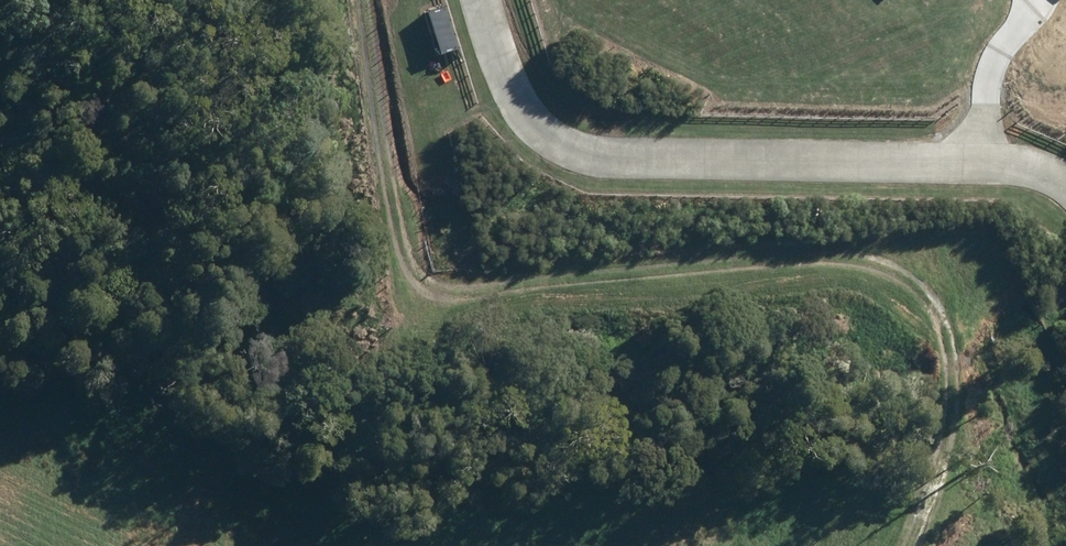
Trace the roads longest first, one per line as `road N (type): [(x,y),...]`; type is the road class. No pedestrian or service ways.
road 1 (track): [(344,0),(391,278),(415,303),(866,268),(926,302),(955,364),(954,427),(908,545)]
road 2 (residential): [(484,0),(510,85),(535,127),(590,157),(984,165),(1037,176),(1065,193)]

